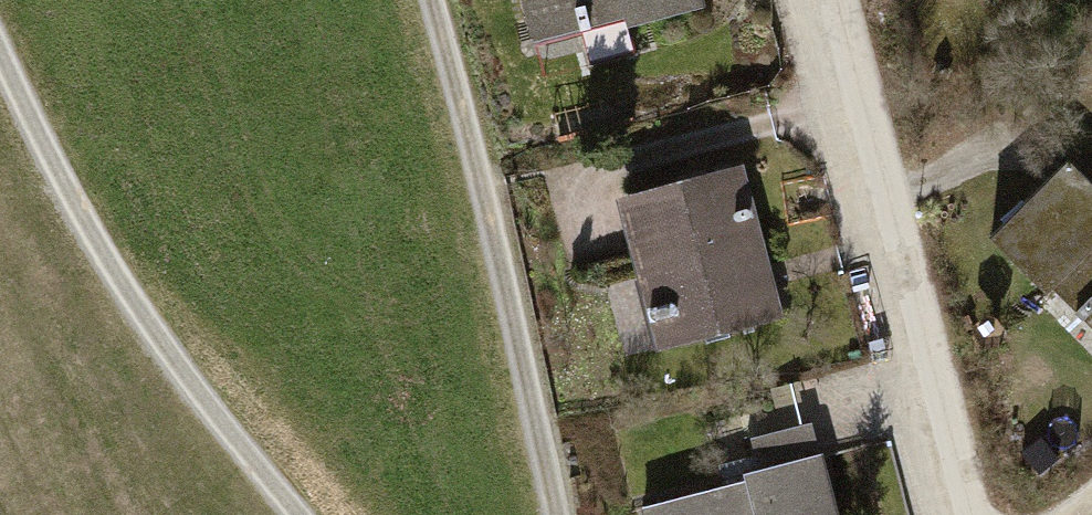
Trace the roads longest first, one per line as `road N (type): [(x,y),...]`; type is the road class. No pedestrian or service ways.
road 1 (track): [(0,63),(67,199),(189,387),(294,514)]
road 2 (residential): [(813,0),(954,514)]
road 3 (track): [(431,0),(551,514)]

